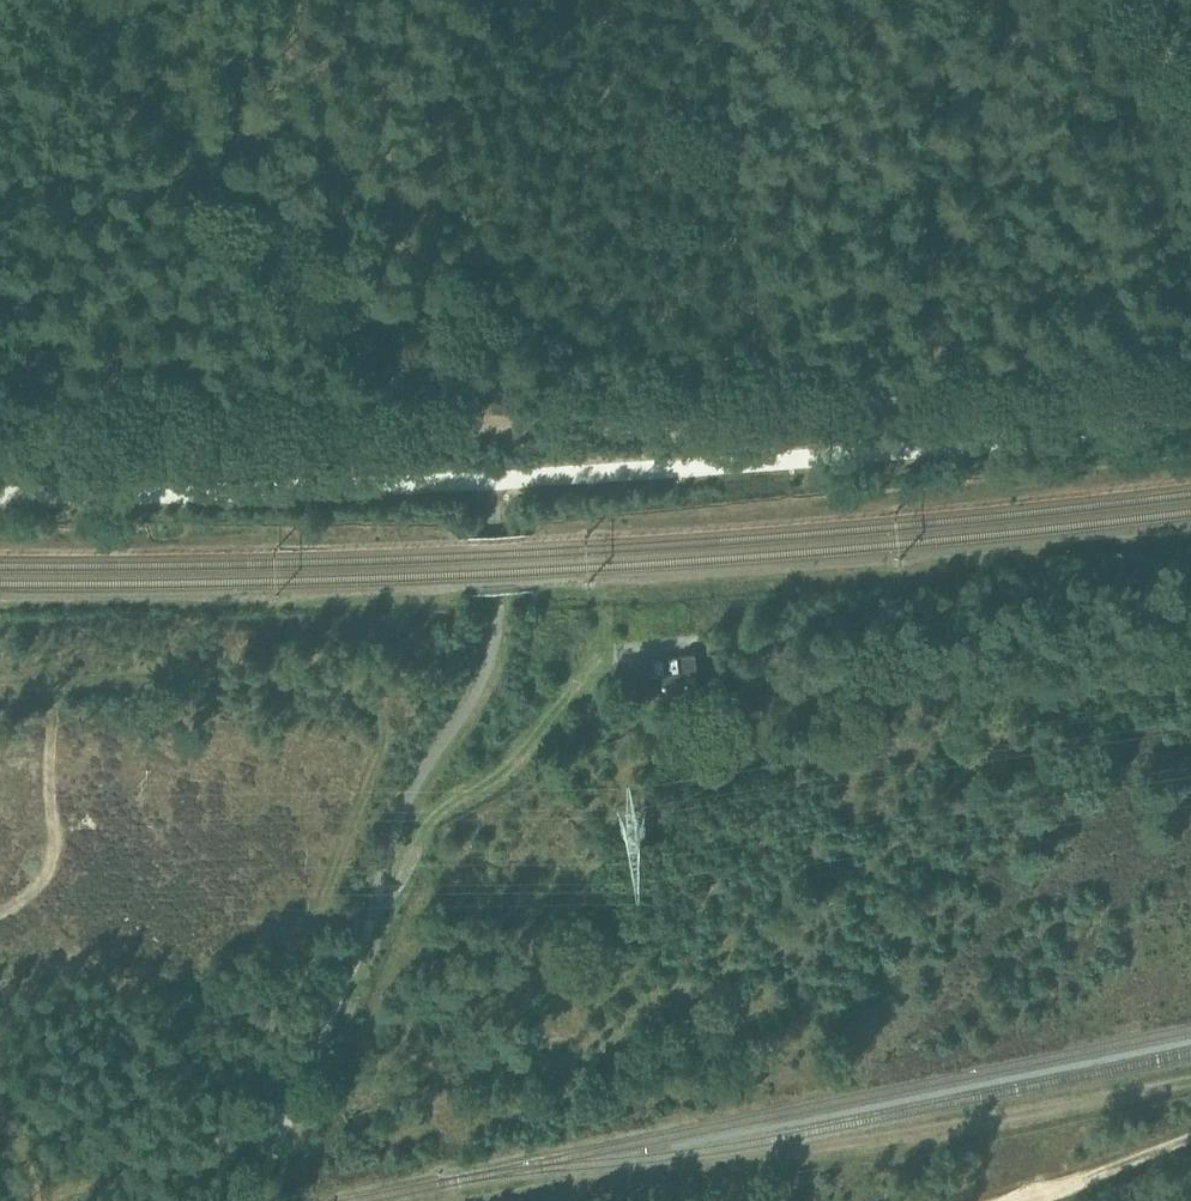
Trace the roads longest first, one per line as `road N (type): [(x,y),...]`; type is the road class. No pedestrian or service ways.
road 1 (unclassified): [(0,486),(494,478),(1190,417)]
road 2 (track): [(196,1200),(384,732),(381,699),(350,676),(0,684)]
road 3 (track): [(1190,370),(721,422),(505,428)]
road 4 (track): [(95,0),(195,150),(249,213),(505,428)]
road 5 (track): [(505,428),(307,448),(0,453)]
road 6 (track): [(0,902),(47,866),(59,686)]
road 7 (track): [(1190,1147),(1015,1200)]
road 8 (track): [(140,489),(307,448)]
road 9 (track): [(55,1200),(213,1160)]

